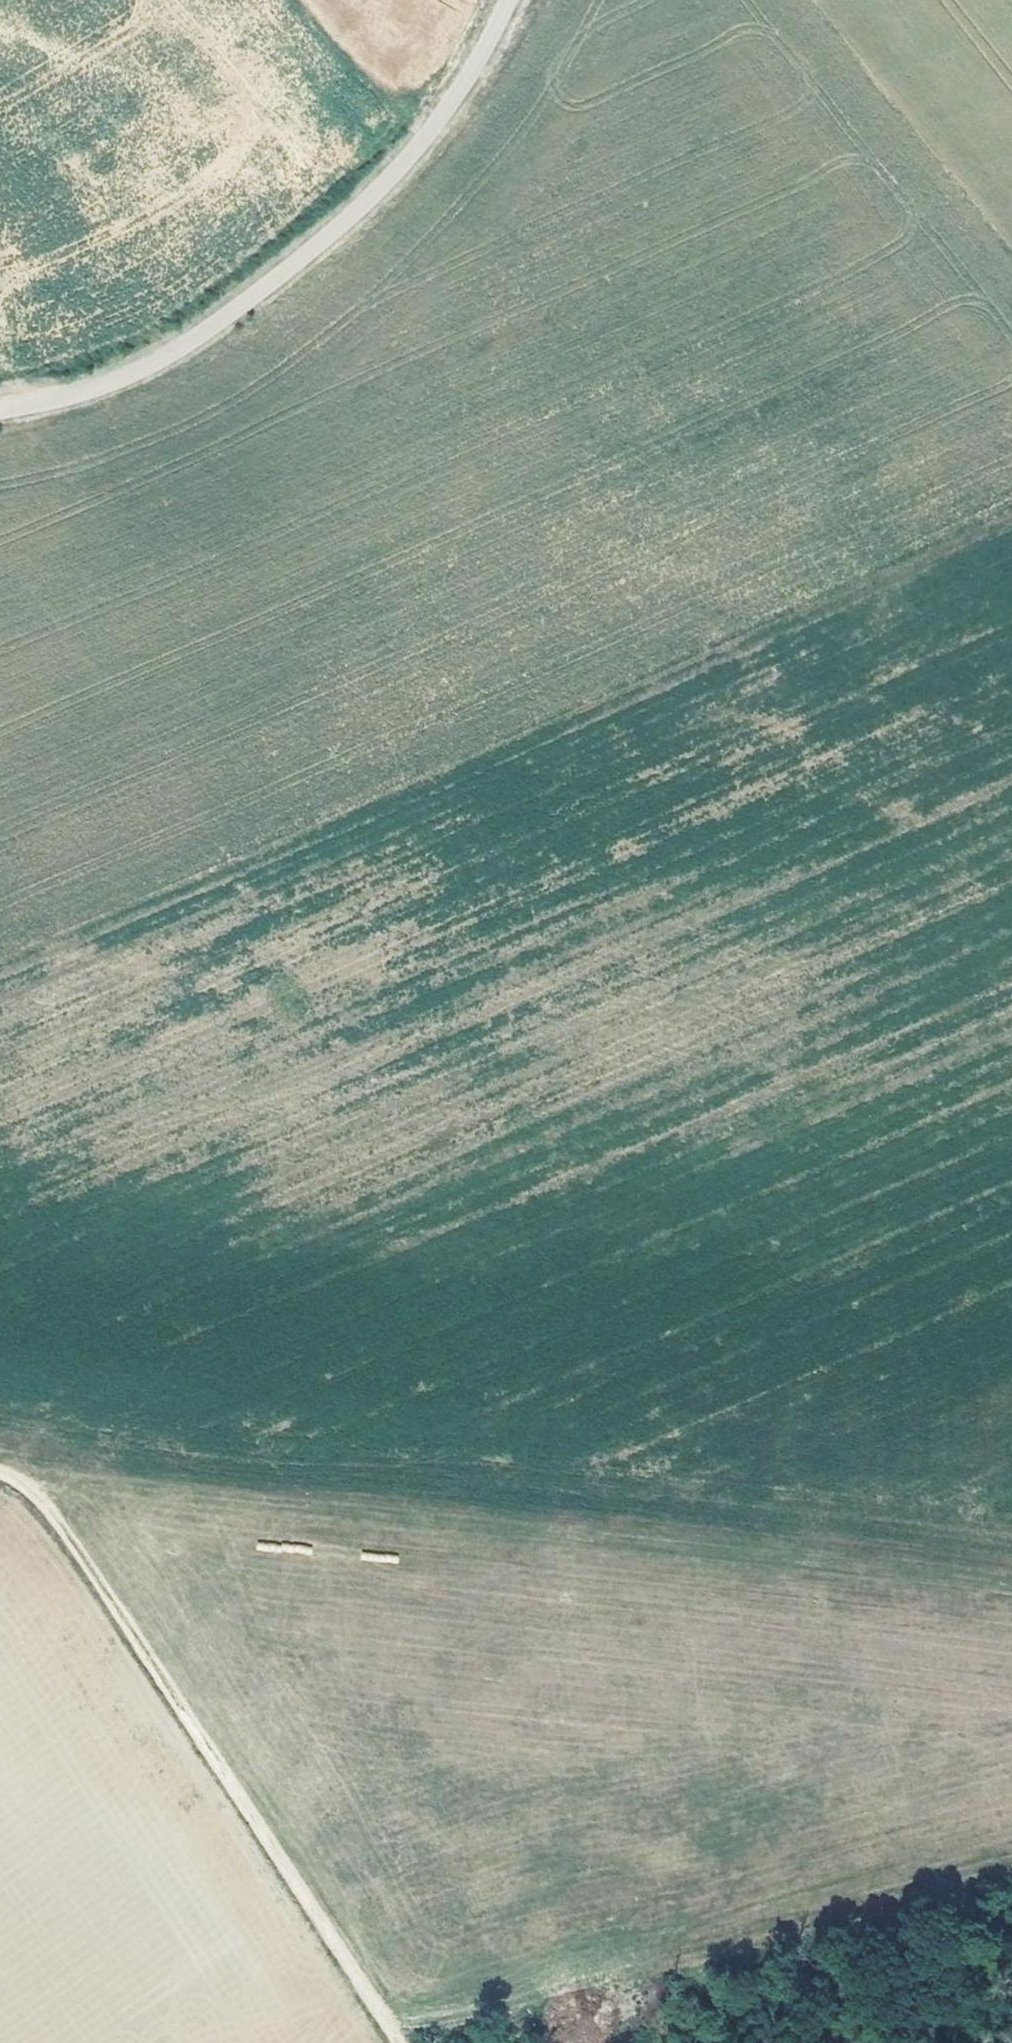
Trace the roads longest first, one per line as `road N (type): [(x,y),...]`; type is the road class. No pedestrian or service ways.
road 1 (track): [(0,1477),(47,1504),(405,2042)]
road 2 (unclassified): [(510,0),(447,110),(384,186),(290,273),(188,348),(109,388),(0,413)]

